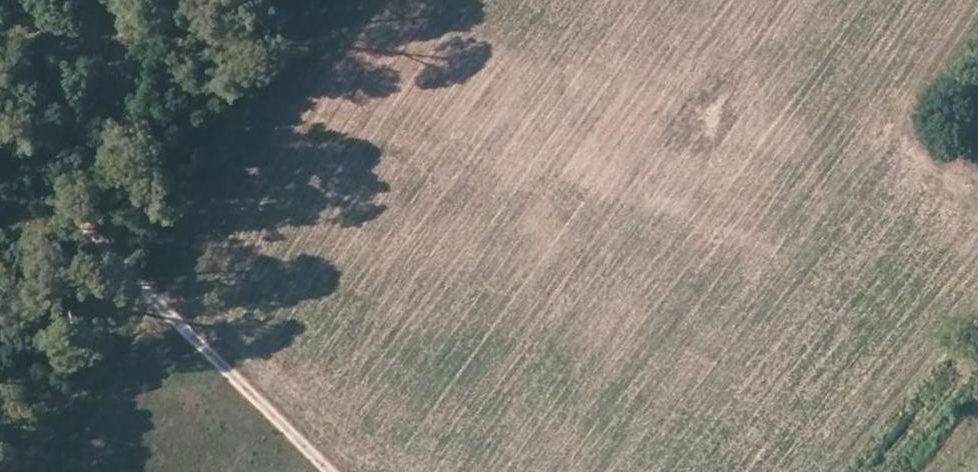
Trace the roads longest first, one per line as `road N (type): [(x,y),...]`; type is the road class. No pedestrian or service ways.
road 1 (track): [(0,138),(336,471)]

